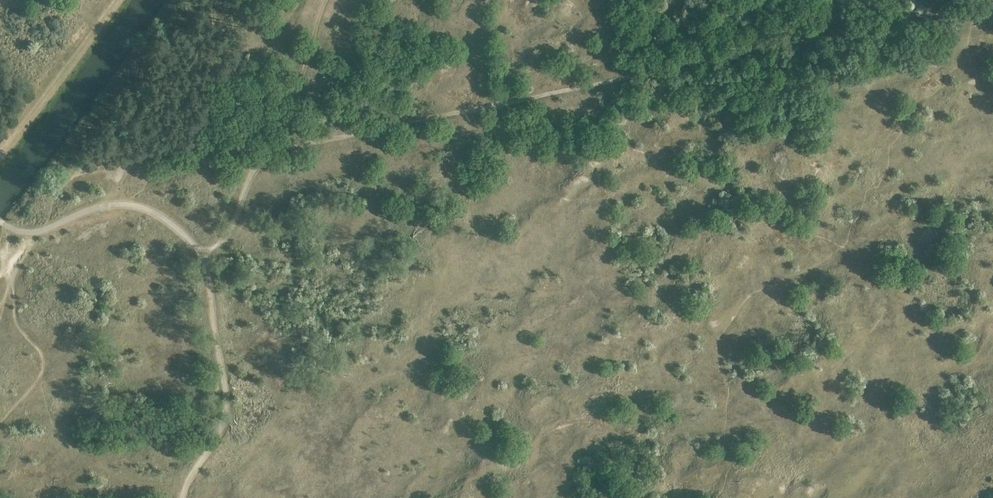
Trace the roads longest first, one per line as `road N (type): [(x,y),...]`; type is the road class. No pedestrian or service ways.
road 1 (track): [(183,497),(223,428),(225,407),(203,256)]
road 2 (track): [(0,157),(118,0)]
road 3 (track): [(115,204),(31,232),(0,221)]

